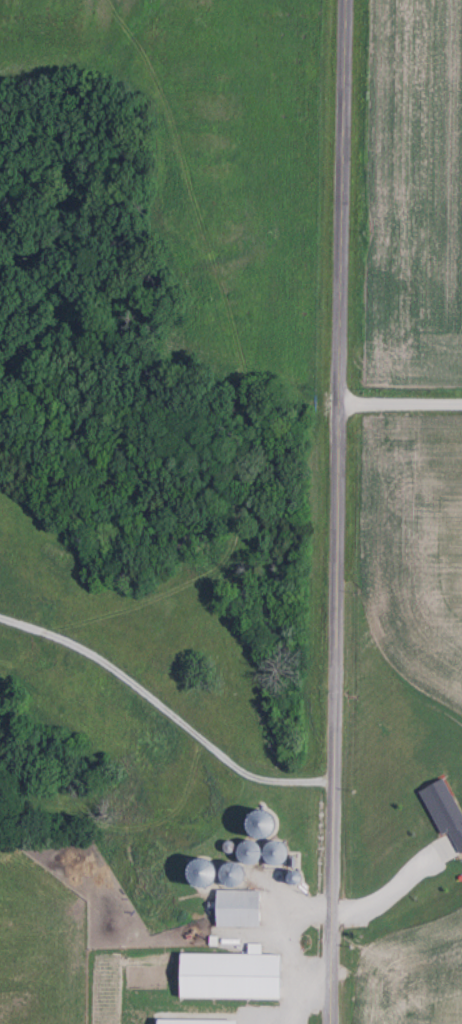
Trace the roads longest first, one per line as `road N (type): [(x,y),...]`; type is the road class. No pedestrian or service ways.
road 1 (tertiary): [(332,1023),(348,0)]
road 2 (residential): [(340,405),(461,406)]

